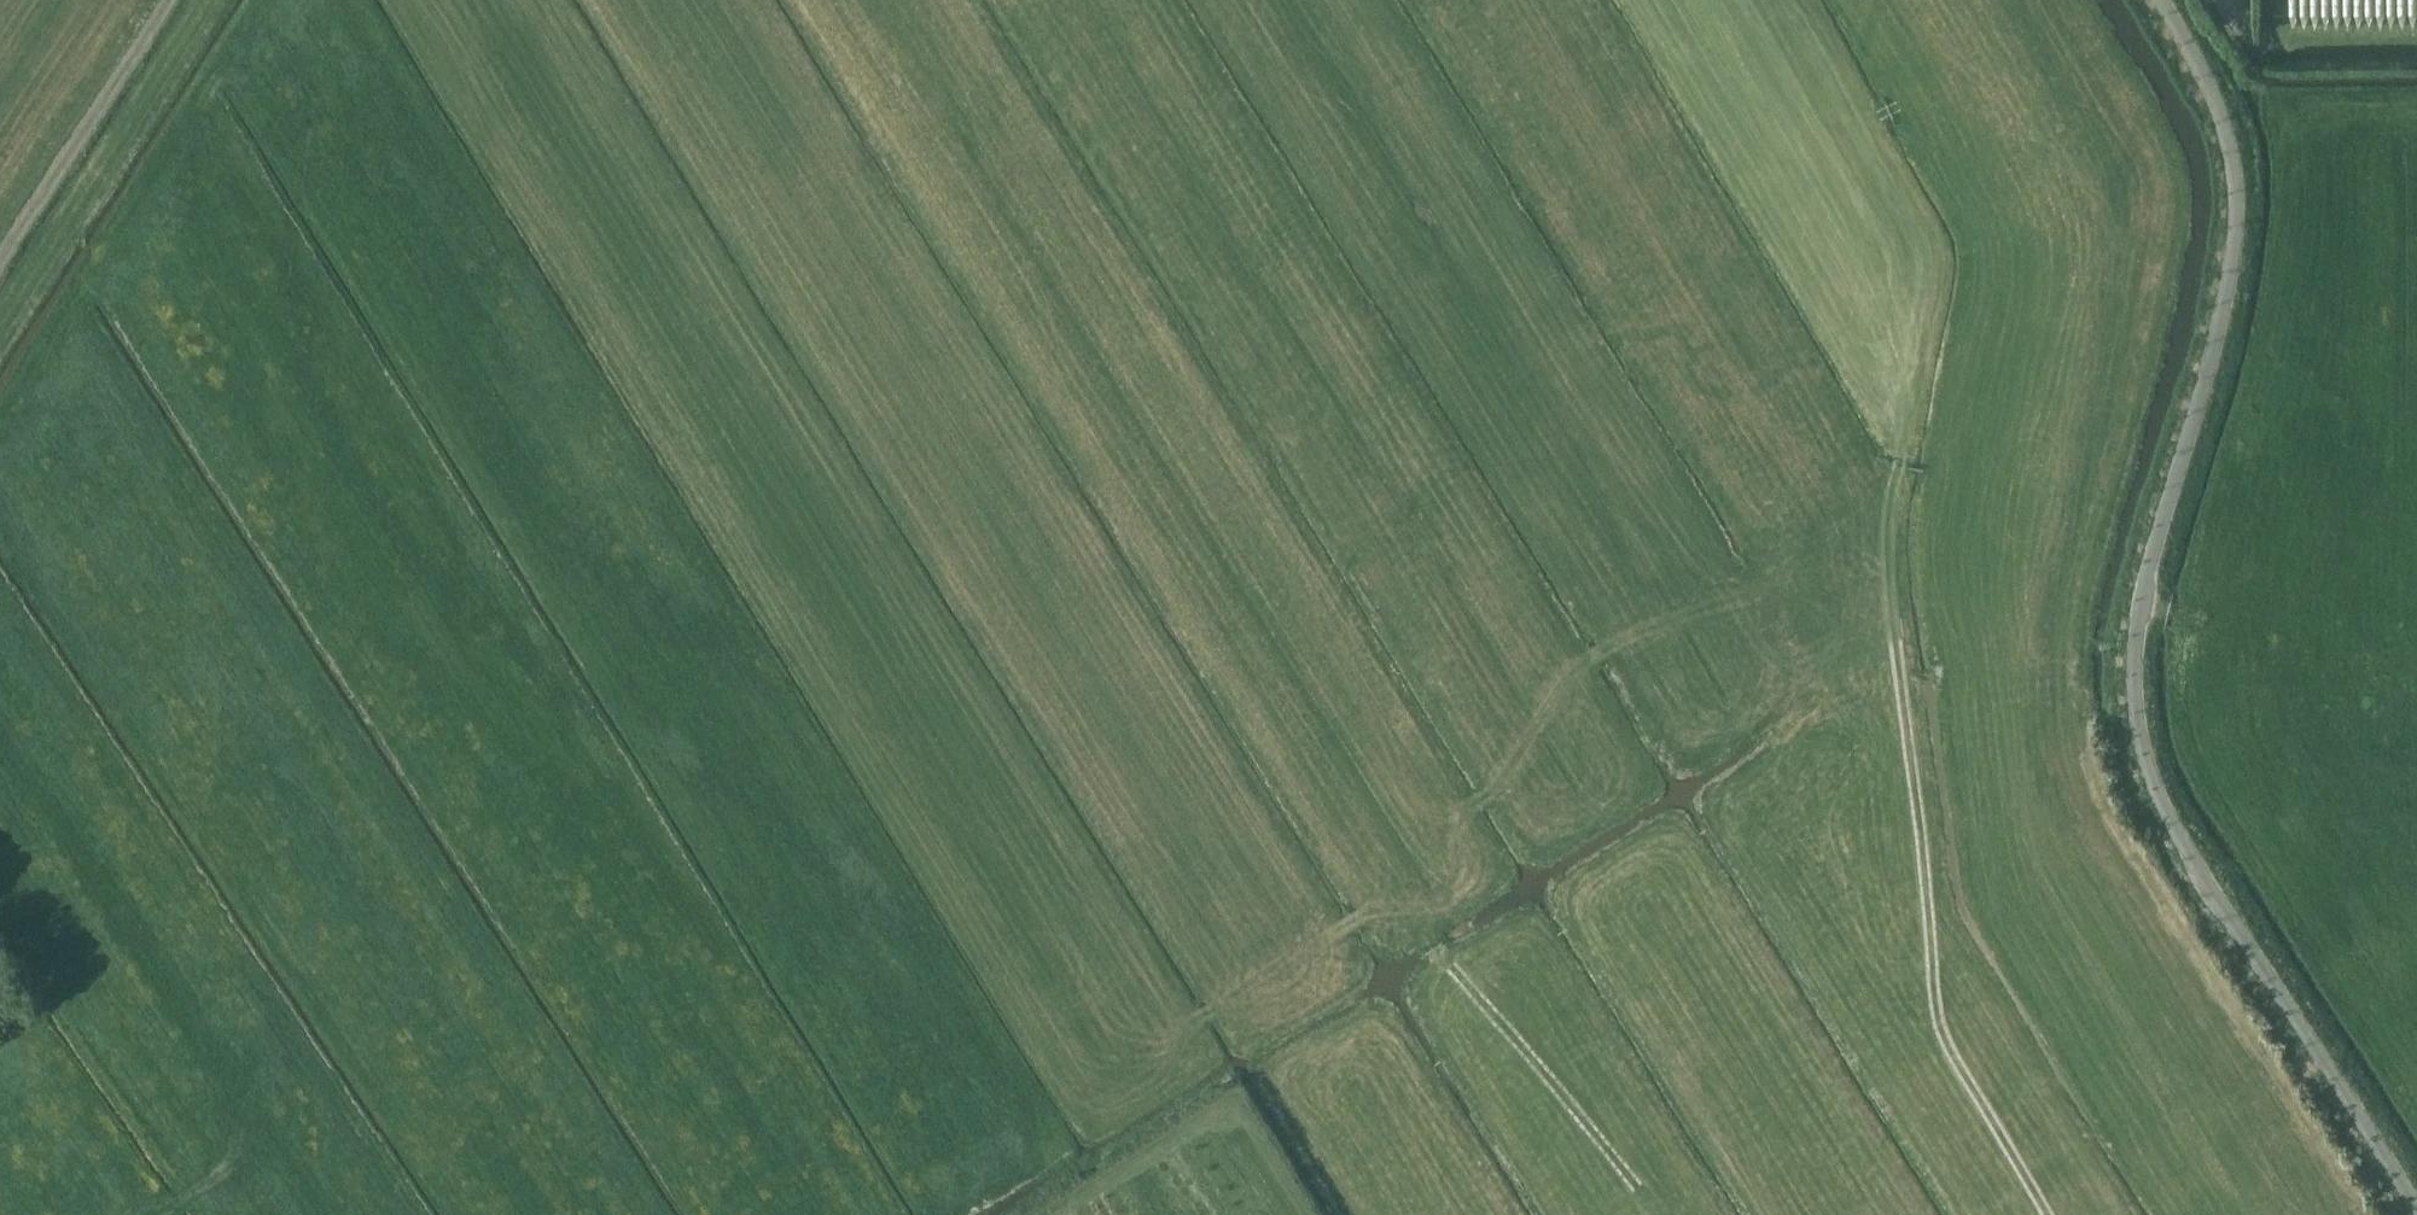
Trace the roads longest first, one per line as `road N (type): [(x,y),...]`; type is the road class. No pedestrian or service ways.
road 1 (unclassified): [(2416,1210),(2167,814),(2145,757),(2136,655),(2148,571),(2219,336),(2236,248),(2236,184),(2223,120),(2161,0)]
road 2 (track): [(0,258),(167,0)]

